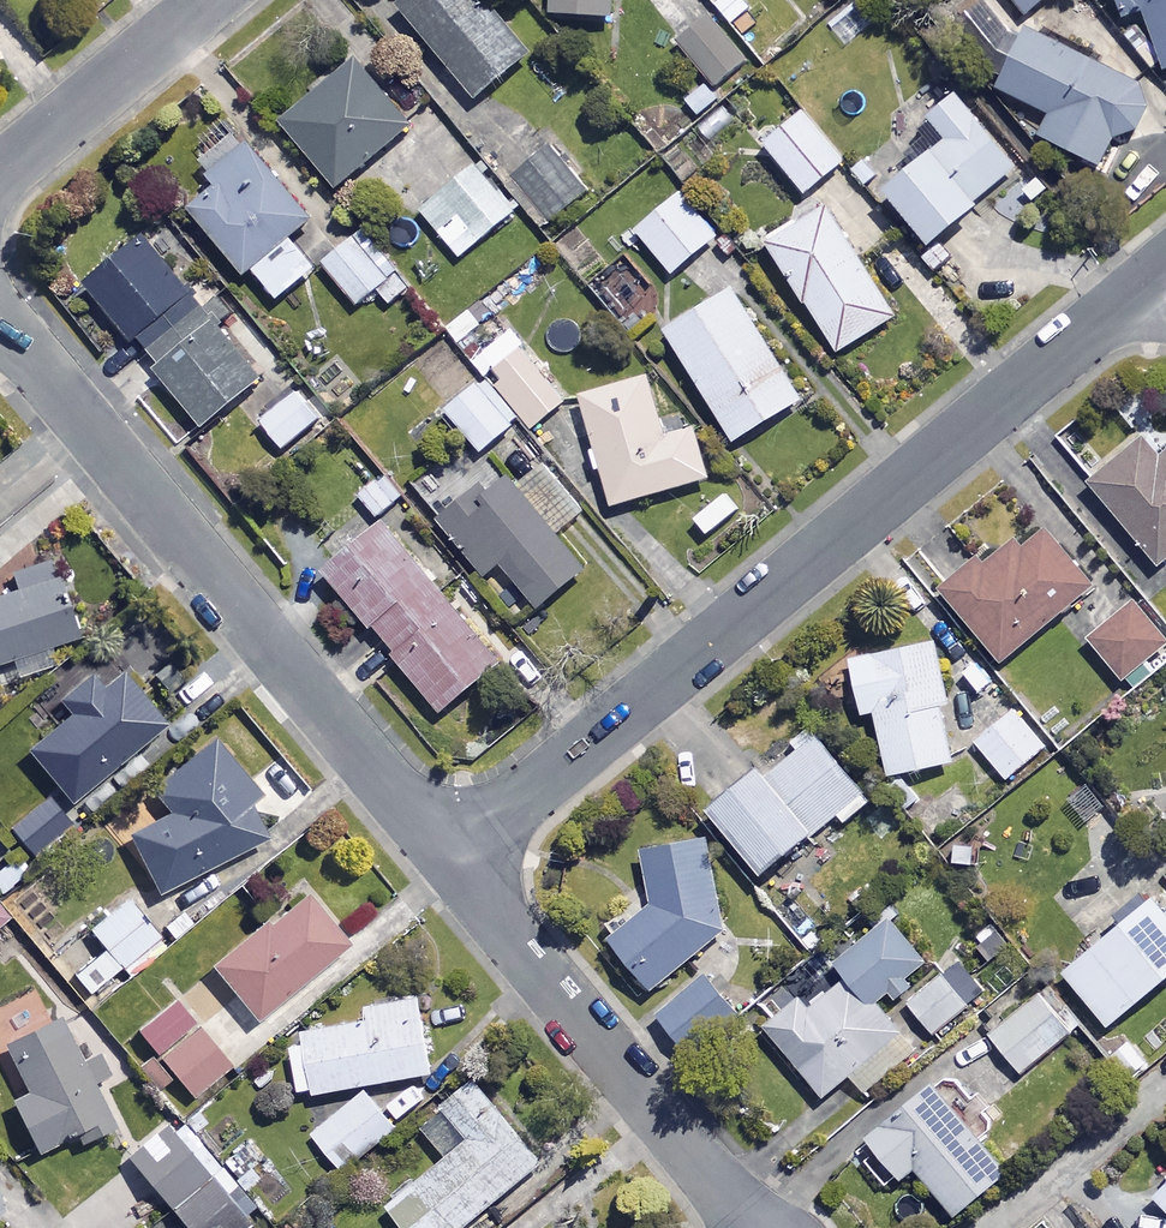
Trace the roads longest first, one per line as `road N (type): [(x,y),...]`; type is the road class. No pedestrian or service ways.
road 1 (residential): [(451,861),(1160,268)]
road 2 (residential): [(451,861),(0,317)]
road 3 (residential): [(756,1227),(451,861)]
road 4 (residential): [(213,0),(0,177)]

